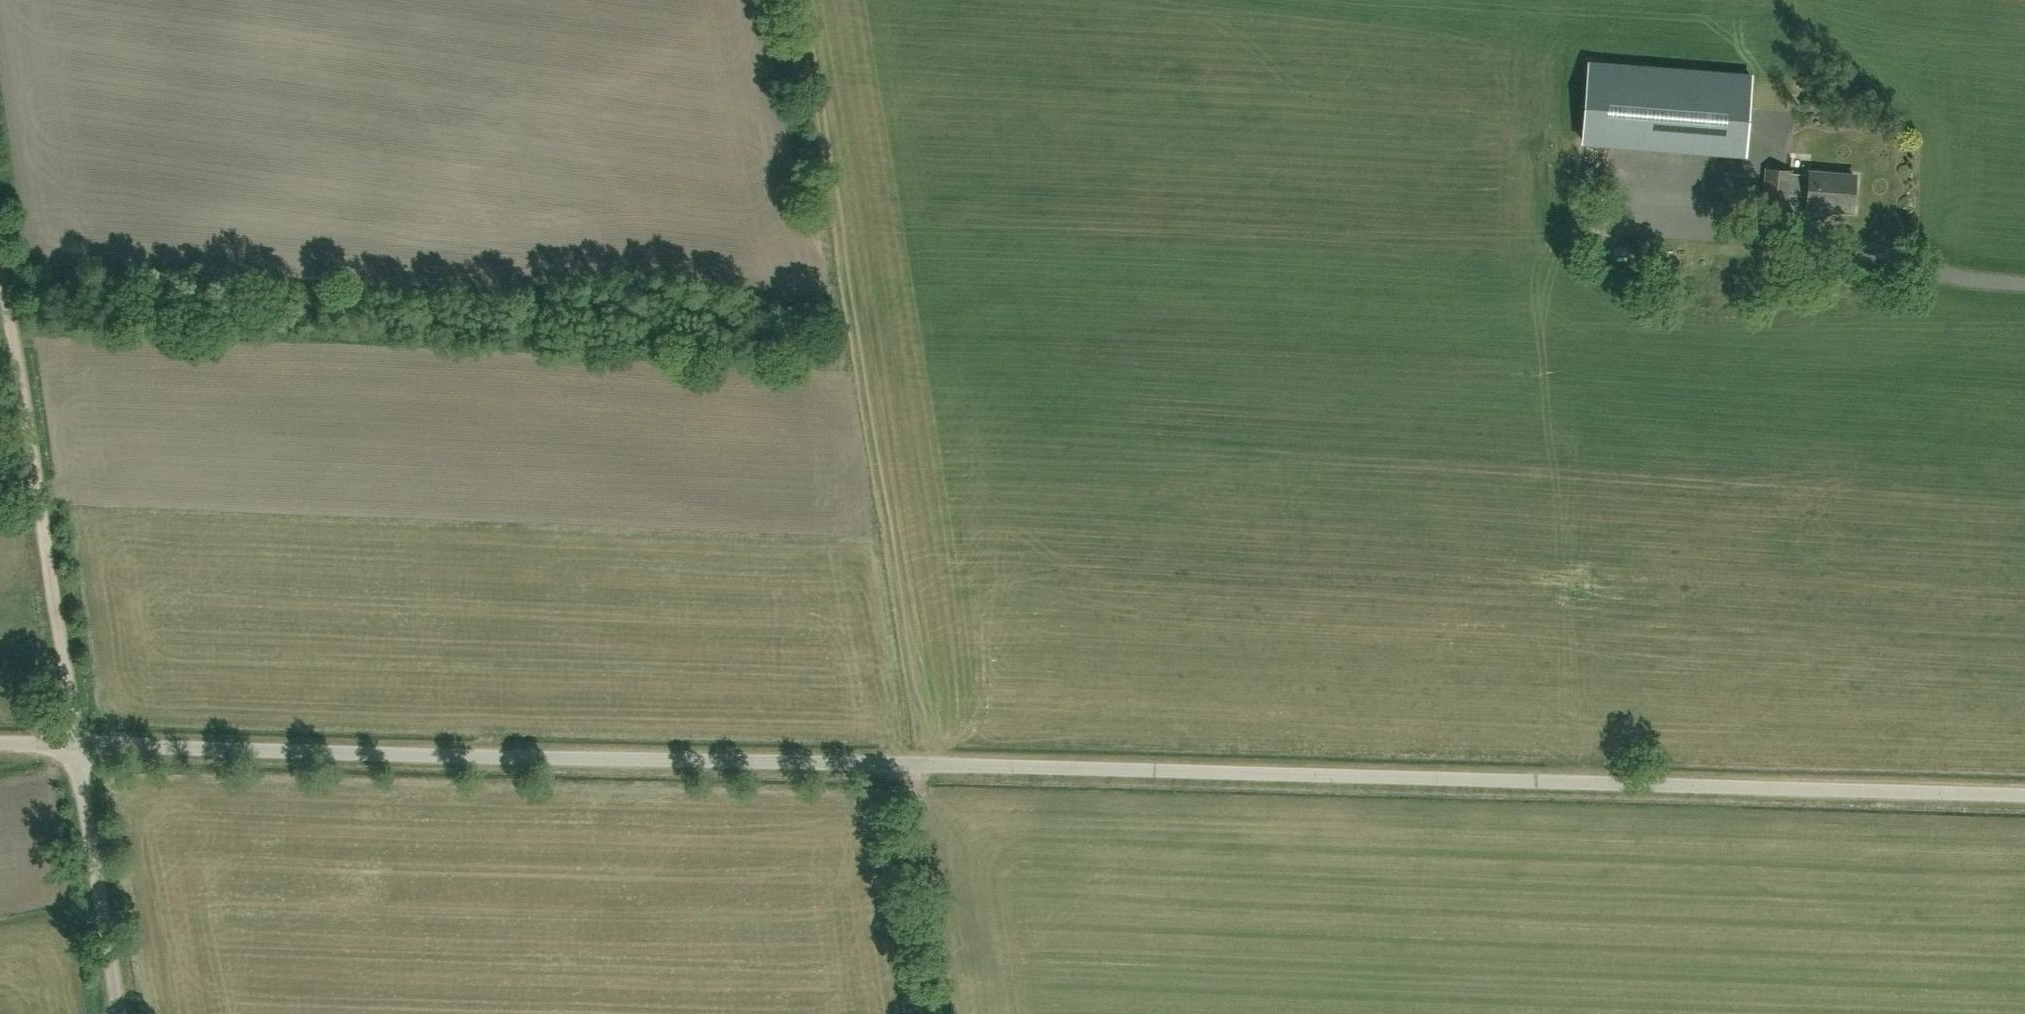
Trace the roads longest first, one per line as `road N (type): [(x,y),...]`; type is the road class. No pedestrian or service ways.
road 1 (unclassified): [(2024,796),(0,744)]
road 2 (track): [(118,1013),(0,262)]

